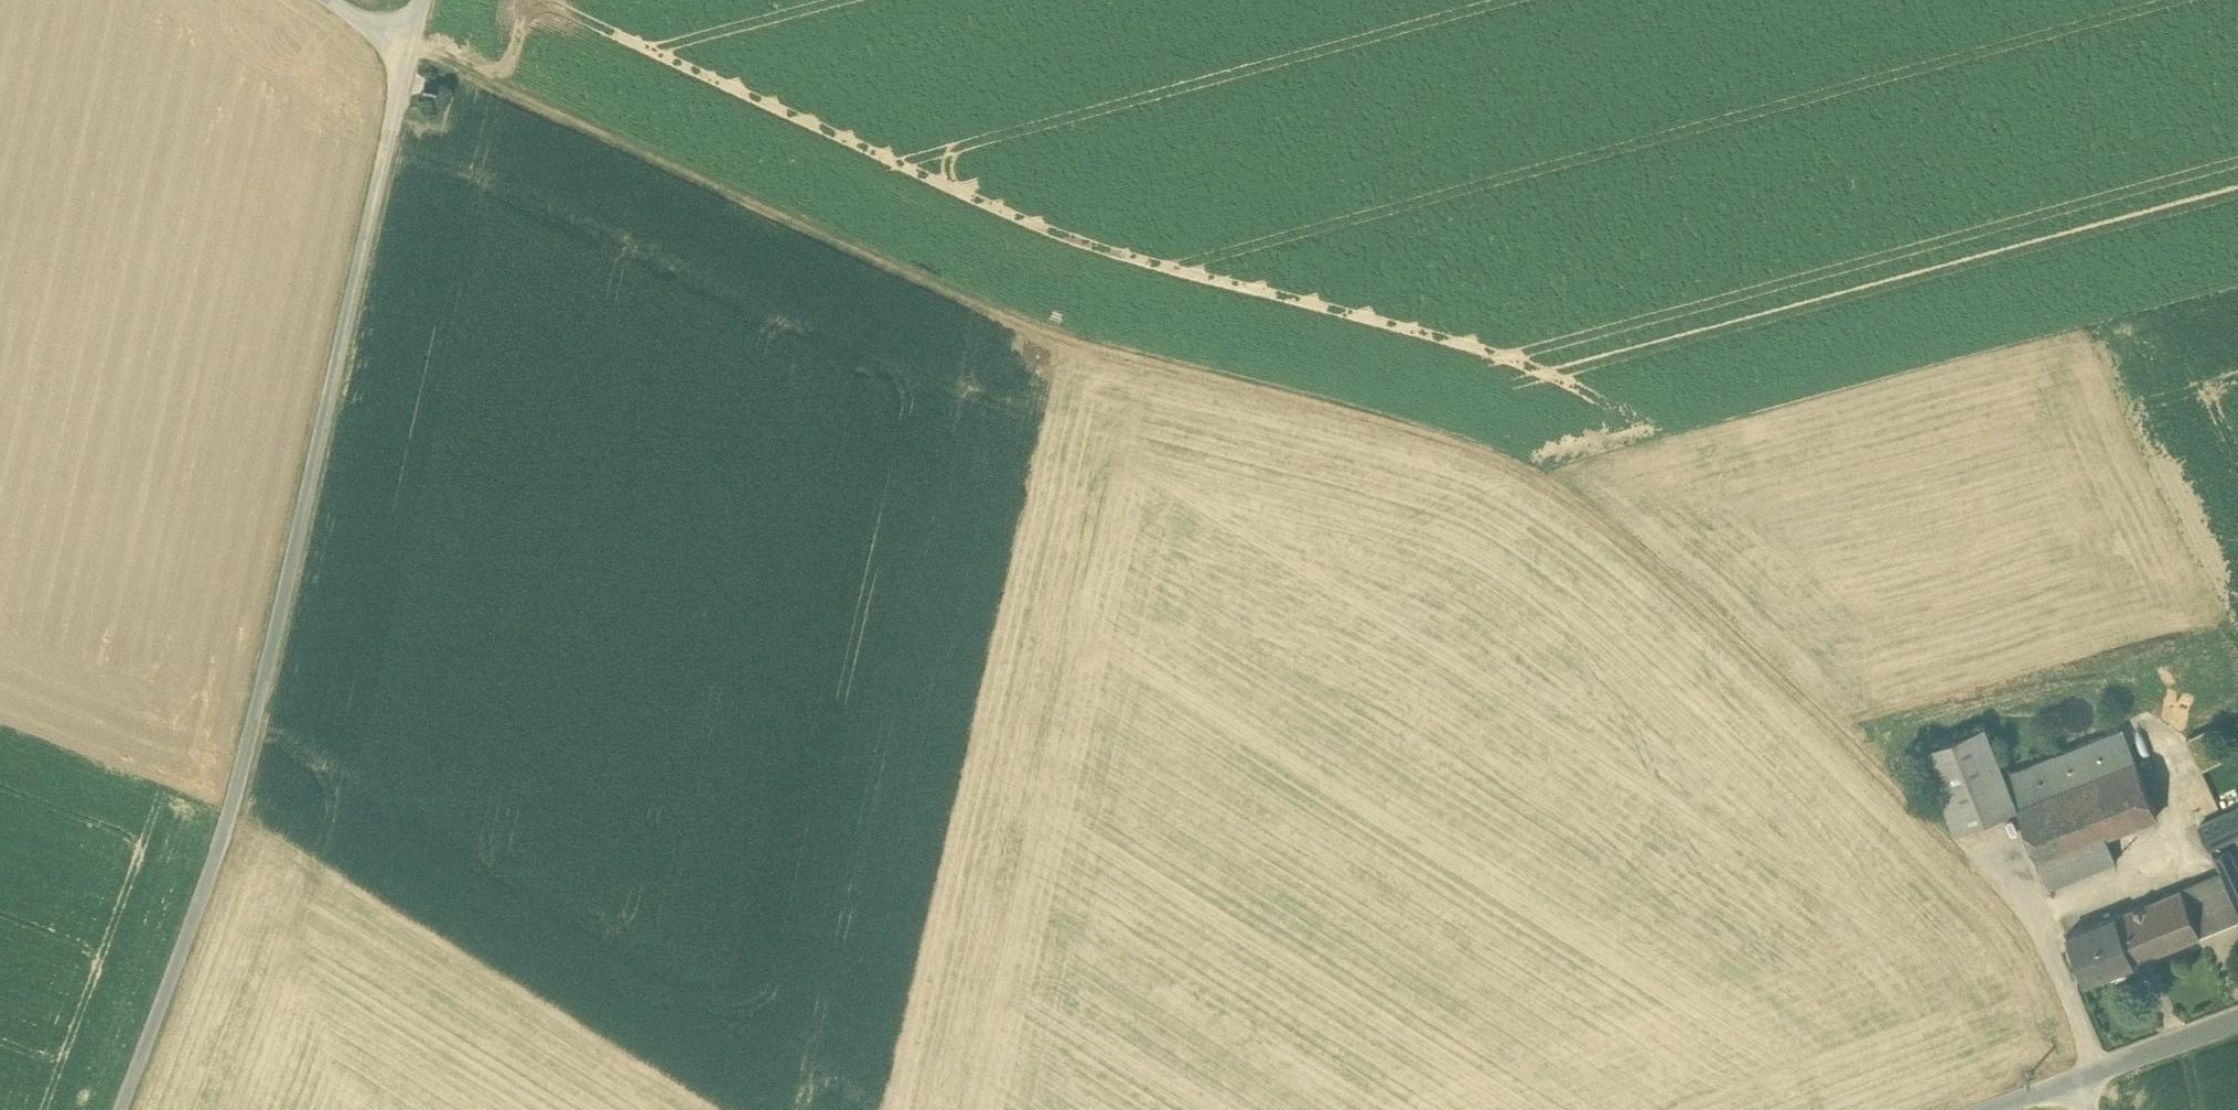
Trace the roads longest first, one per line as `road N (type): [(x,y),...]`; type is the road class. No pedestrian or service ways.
road 1 (track): [(331,0),(408,48),(1062,342),(1462,442),(1538,478),(1633,541),(2011,899),(2067,982),(2090,1070)]
road 2 (unclassified): [(421,0),(230,819),(121,1109)]
road 3 (tertiary): [(1985,1109),(2237,1017)]

